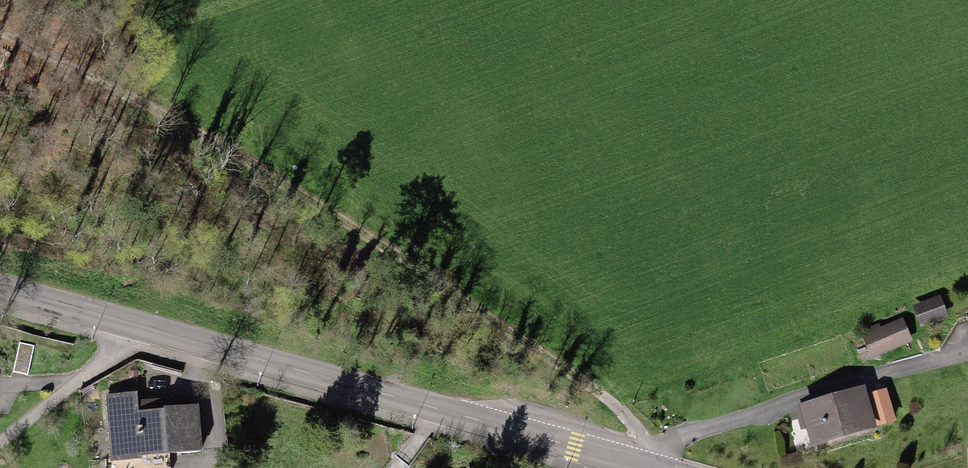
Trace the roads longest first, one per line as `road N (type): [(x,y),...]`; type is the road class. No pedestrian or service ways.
road 1 (track): [(648,445),(620,410),(544,351),(188,102),(0,6)]
road 2 (secondary): [(652,467),(0,293)]

